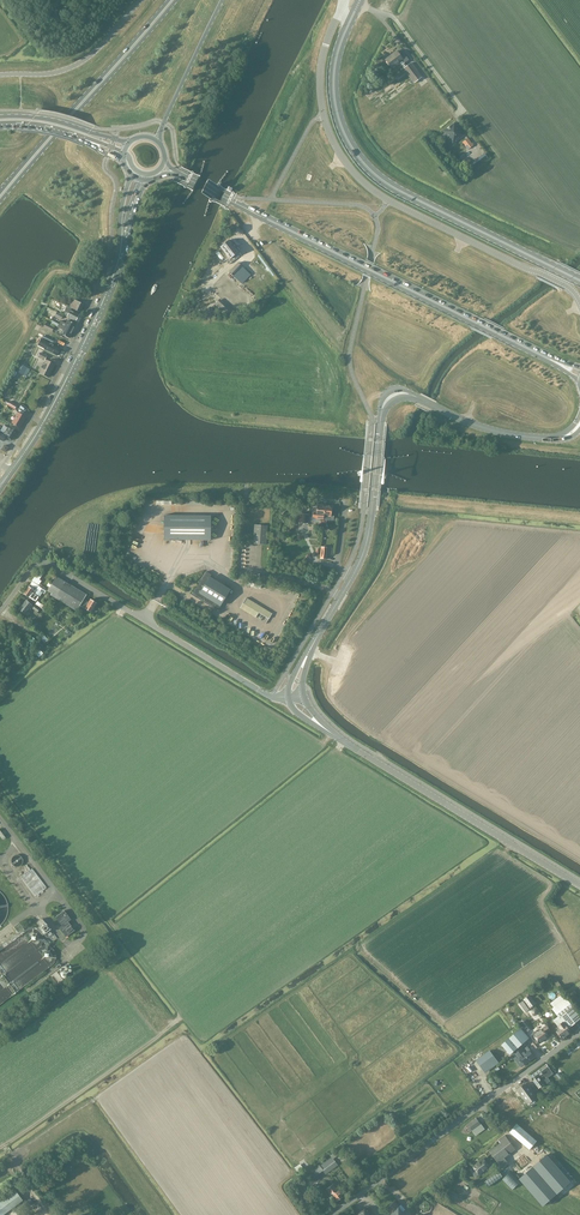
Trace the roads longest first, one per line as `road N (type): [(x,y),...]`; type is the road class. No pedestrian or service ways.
road 1 (unclassified): [(345,0),(325,48),(320,90),(326,125),(350,170),(388,201),(564,285),(579,304)]
road 2 (primary): [(221,196),(558,364)]
road 3 (primary): [(339,47),(337,114),(368,168),(579,280)]
road 4 (unclassified): [(0,611),(33,566),(49,564),(271,697),(294,697)]
road 5 (unclassified): [(294,697),(366,540),(383,404),(398,393),(421,400)]
road 6 (unclassified): [(579,886),(343,741),(294,697)]
road 7 (unclassified): [(329,1214),(579,1033)]
road 8 (primary): [(0,486),(92,325),(122,230)]
road 9 (primary): [(0,200),(175,0)]
road 10 (primary): [(168,0),(0,191)]
road 11 (unclassified): [(579,425),(560,438),(511,435),(421,400)]
road 12 (unclassified): [(140,0),(77,64),(0,75)]
road 13 (primary): [(156,141),(222,0)]
road 14 (primary): [(128,144),(44,119),(0,116)]

